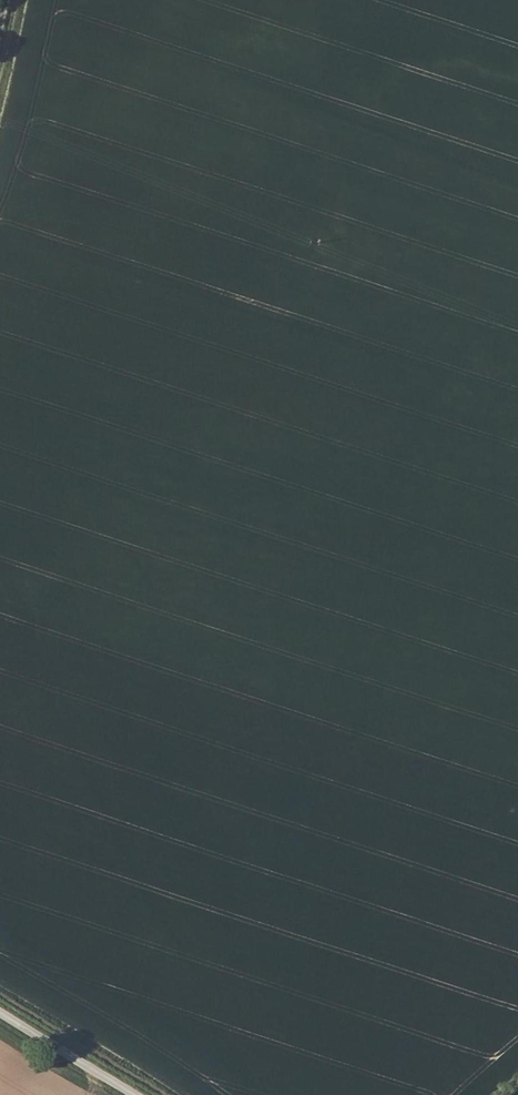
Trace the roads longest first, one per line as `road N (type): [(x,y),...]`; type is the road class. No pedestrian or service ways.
road 1 (unclassified): [(139,1094),(0,1010)]

